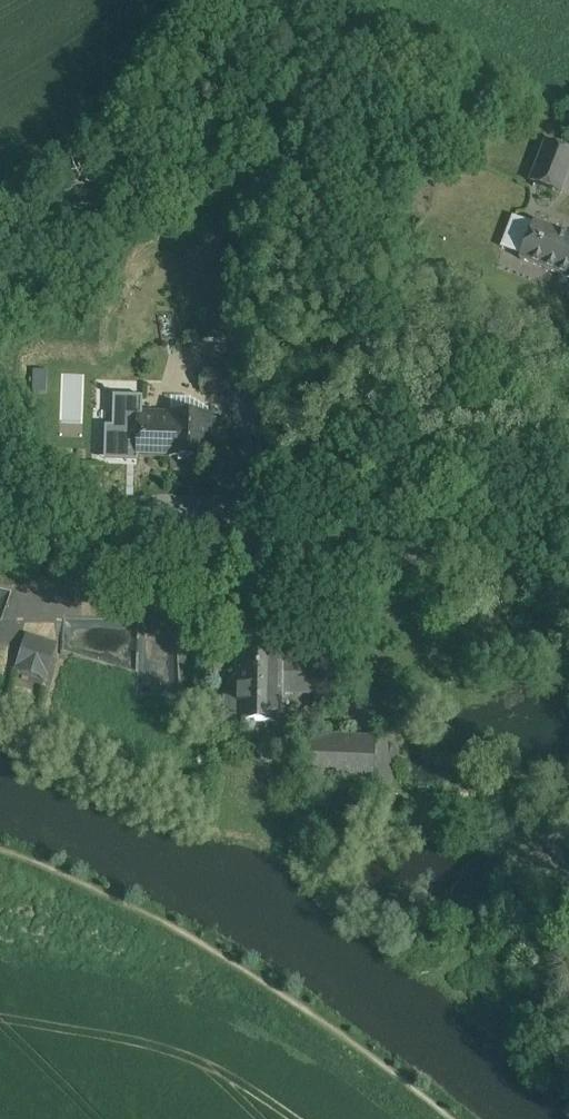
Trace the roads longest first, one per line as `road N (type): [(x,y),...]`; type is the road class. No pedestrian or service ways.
road 1 (residential): [(0,532),(101,554),(428,557),(568,587)]

